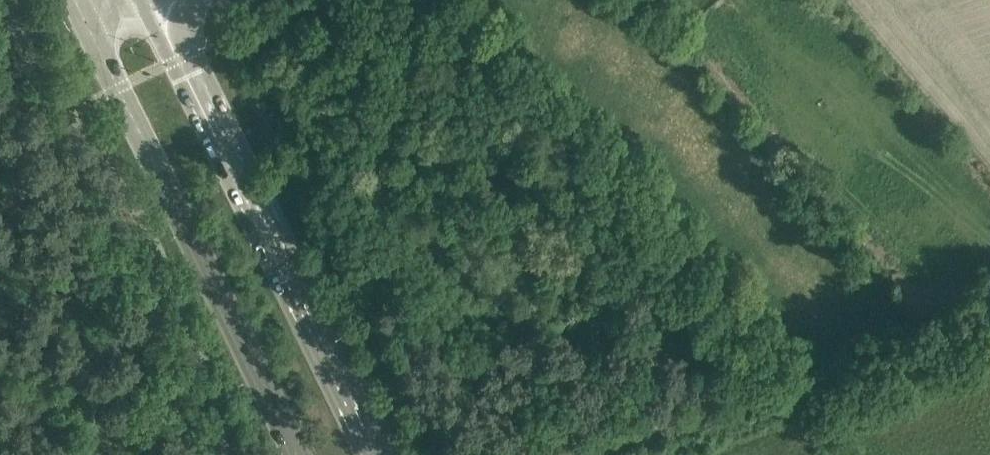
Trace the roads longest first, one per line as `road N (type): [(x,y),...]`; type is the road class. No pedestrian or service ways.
road 1 (secondary): [(80,7),(293,454)]
road 2 (secondary): [(361,454),(150,14)]

